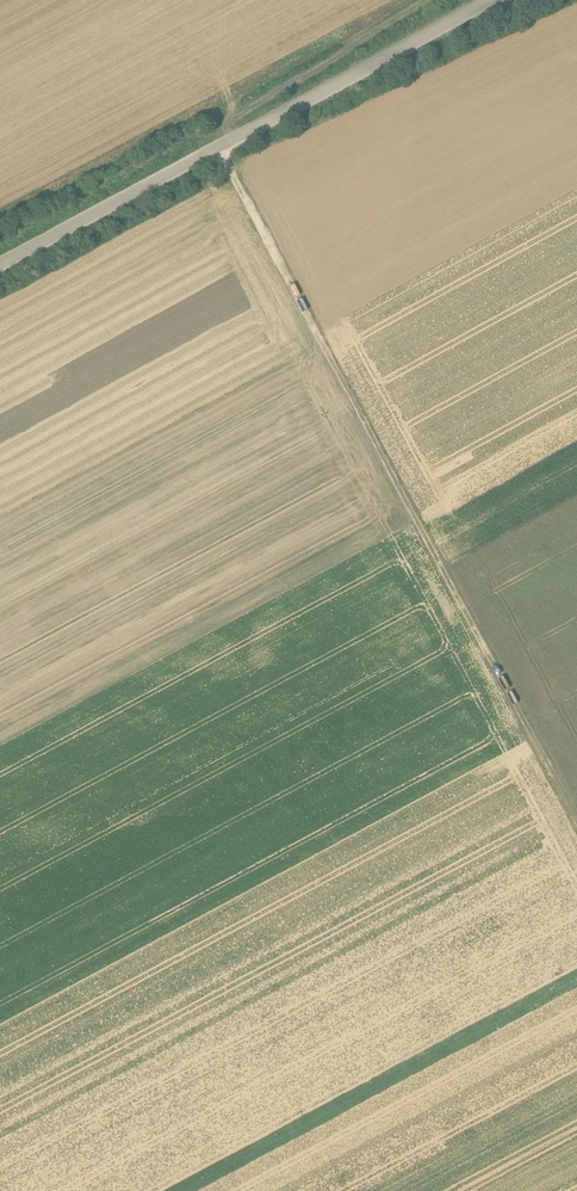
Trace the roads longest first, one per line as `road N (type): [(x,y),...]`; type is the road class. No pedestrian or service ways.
road 1 (track): [(215,152),(576,830)]
road 2 (track): [(494,0),(0,265)]

